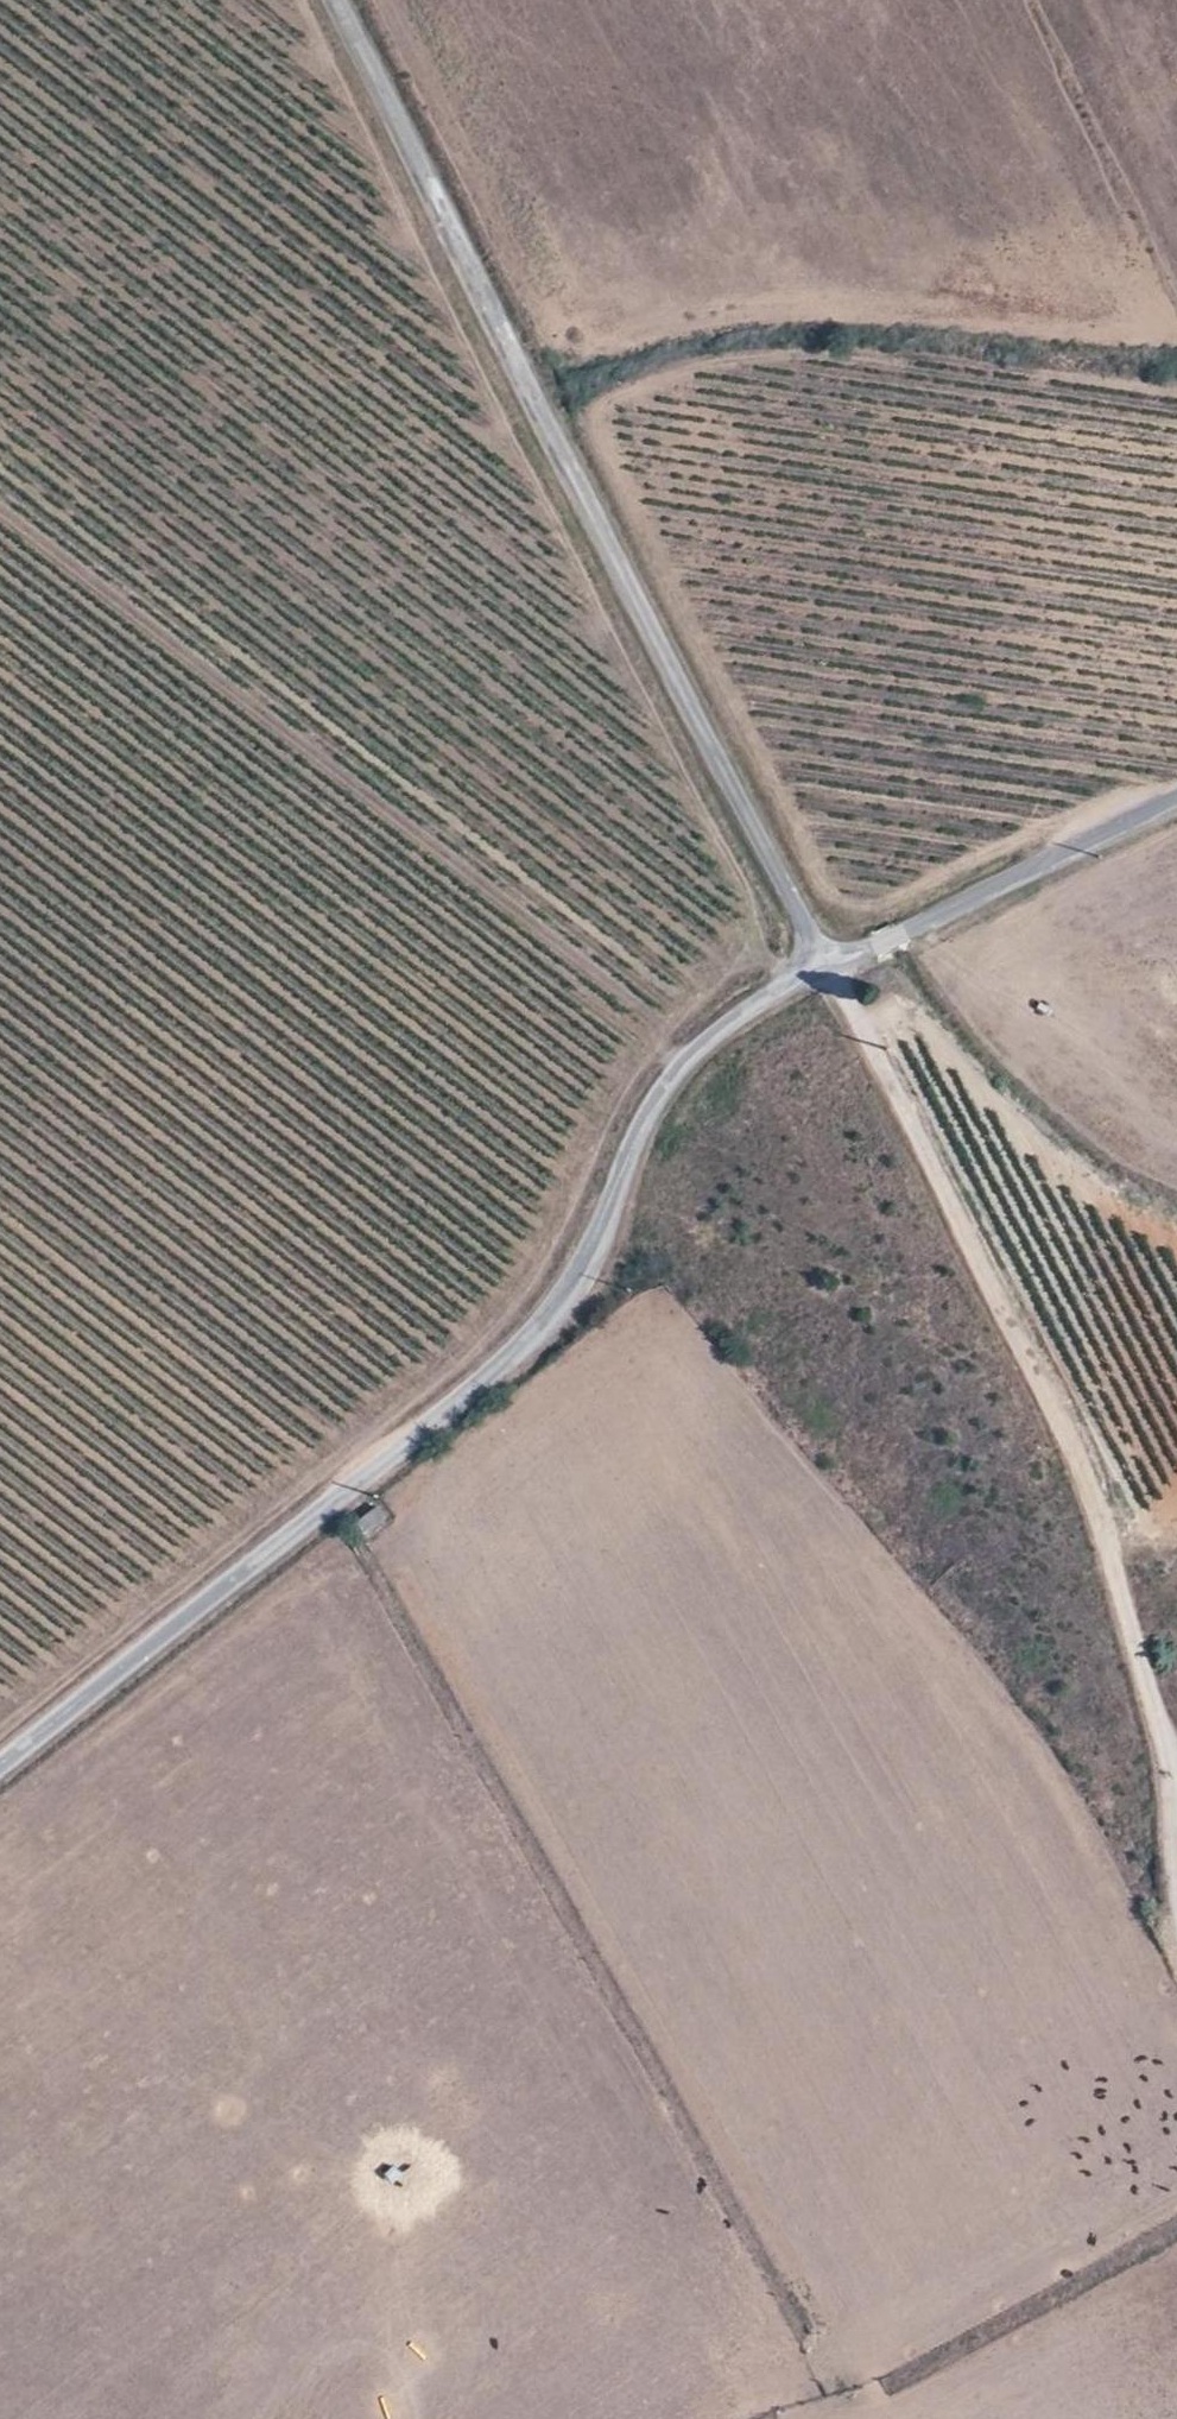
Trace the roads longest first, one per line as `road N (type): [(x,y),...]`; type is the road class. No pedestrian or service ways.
road 1 (unclassified): [(0,1762),(525,1344),(569,1288),(650,1113),(677,1075),(772,995),(830,967)]
road 2 (unclassified): [(332,0),(830,967)]
road 3 (unclassified): [(830,967),(1080,1428),(1175,1763),(1176,1884)]
road 4 (unclassified): [(830,967),(1176,808)]

